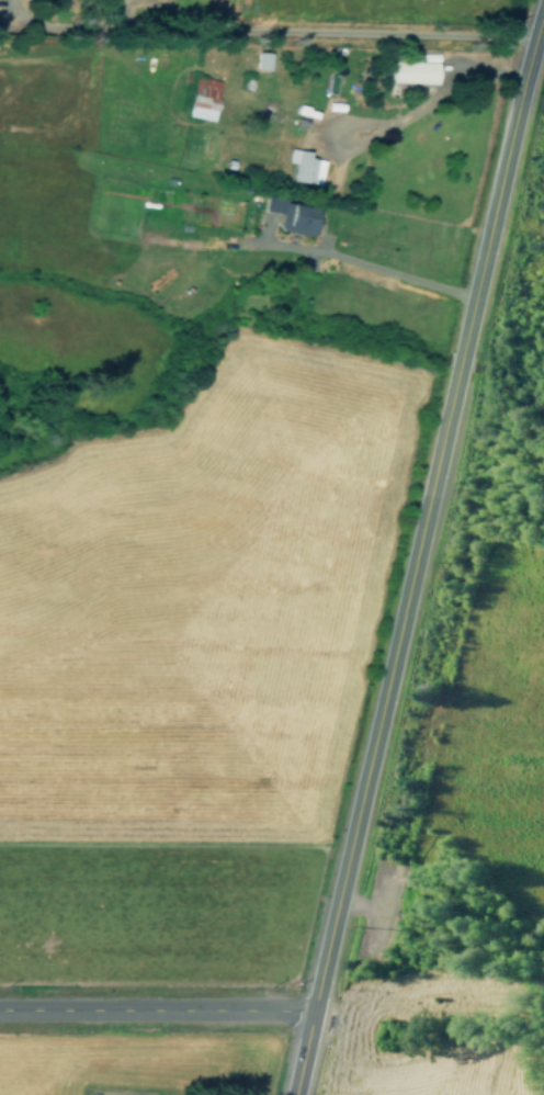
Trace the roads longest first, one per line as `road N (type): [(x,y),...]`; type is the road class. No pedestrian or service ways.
road 1 (secondary): [(292,1094),(469,296),(543,8)]
road 2 (residential): [(532,46),(15,43)]
road 3 (residential): [(524,79),(447,71),(438,92),(393,120),(329,123),(320,135),(339,151),(393,120)]
road 4 (residential): [(311,1009),(0,1009)]
road 5 (residential): [(469,296),(301,244),(189,244)]

